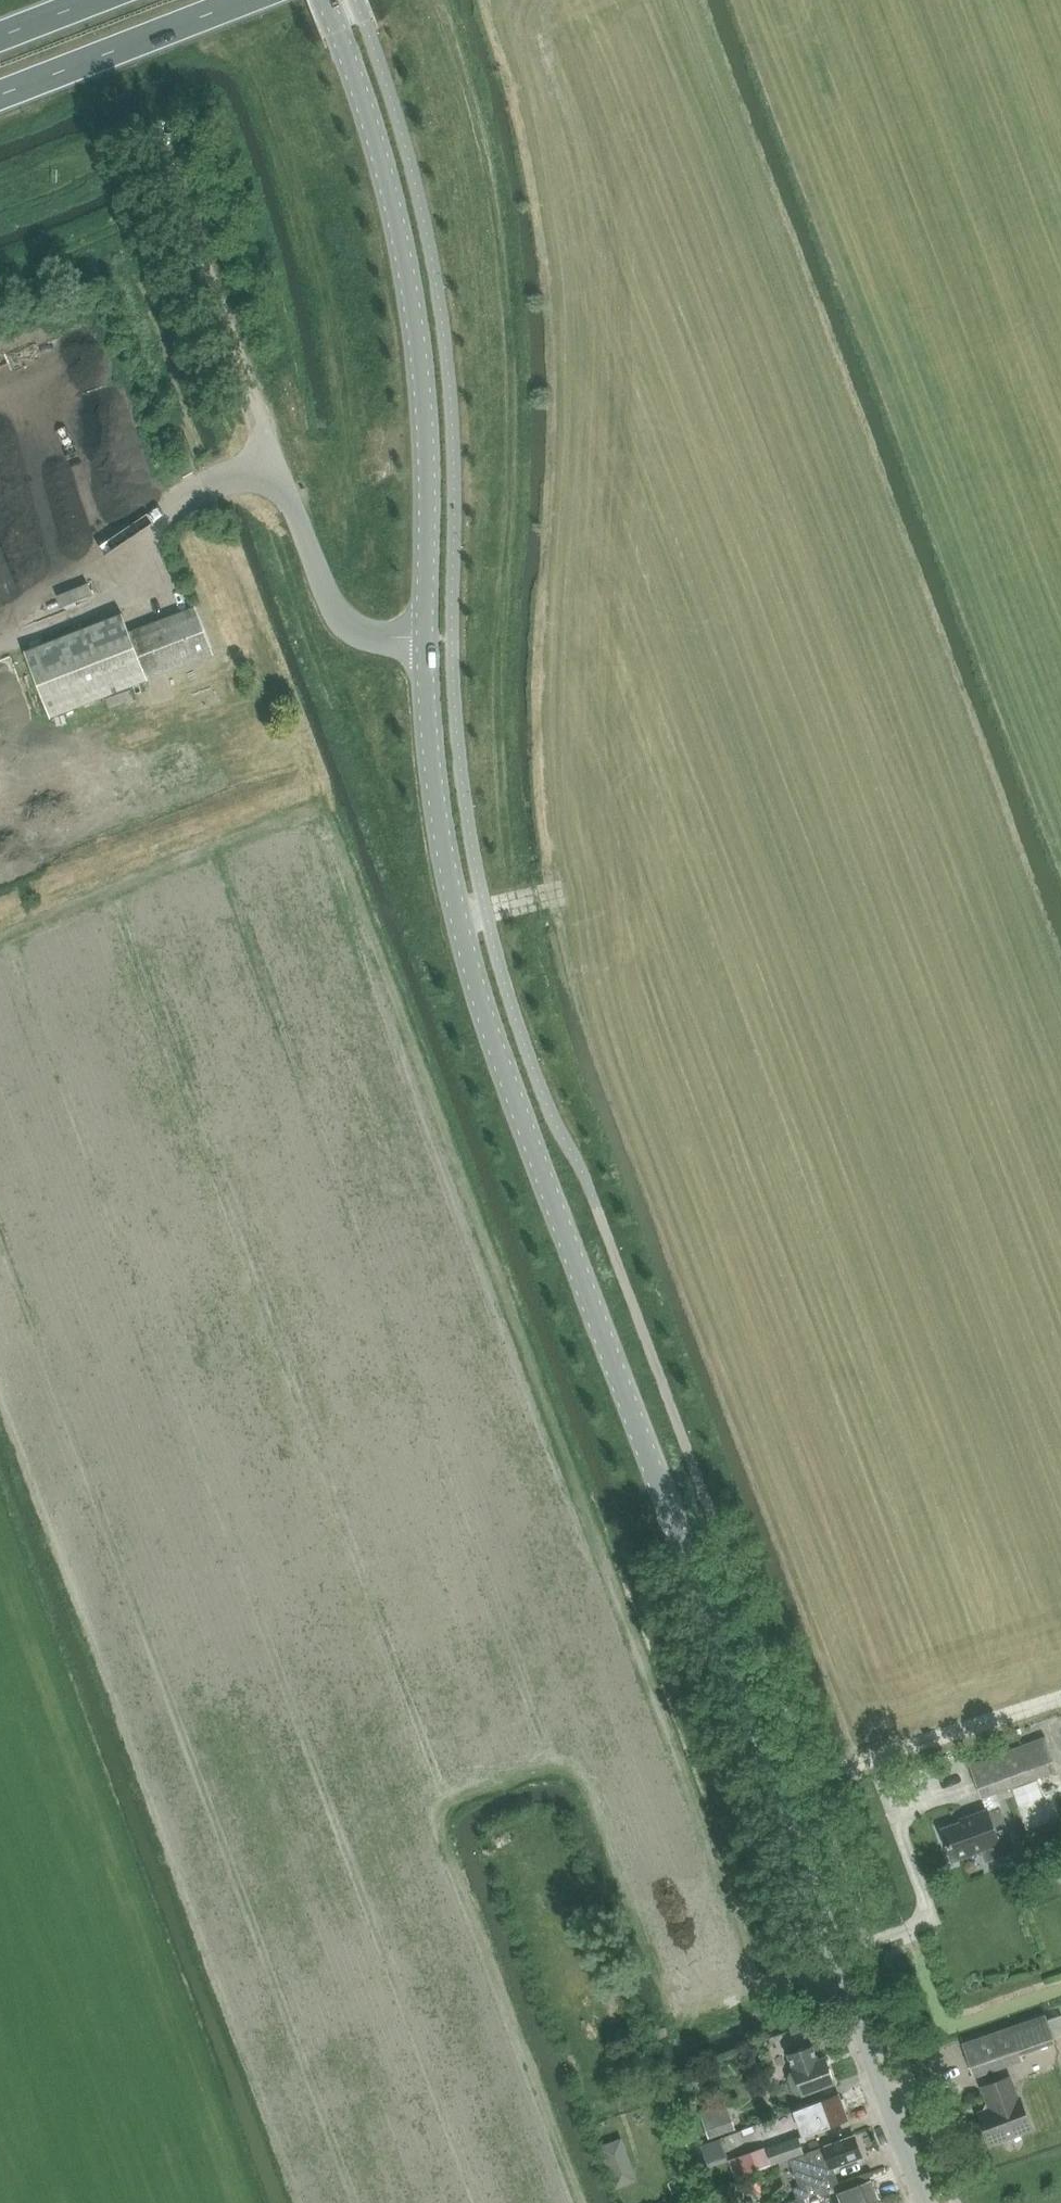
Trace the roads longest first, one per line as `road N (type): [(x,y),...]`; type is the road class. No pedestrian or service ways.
road 1 (tertiary): [(925,2202),(462,941),(426,704),(422,420),(410,312),(384,181),(324,0)]
road 2 (track): [(278,462),(158,136)]
road 3 (trunk): [(0,95),(248,0)]

